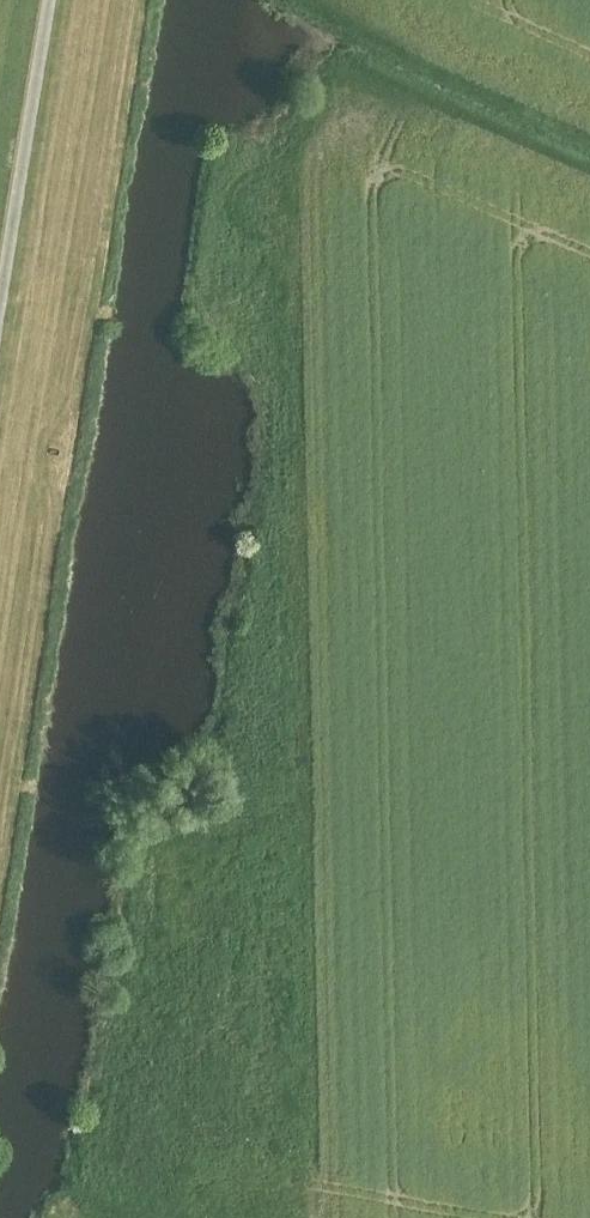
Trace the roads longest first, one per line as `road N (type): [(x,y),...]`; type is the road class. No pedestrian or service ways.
road 1 (track): [(48,0),(0,292)]

